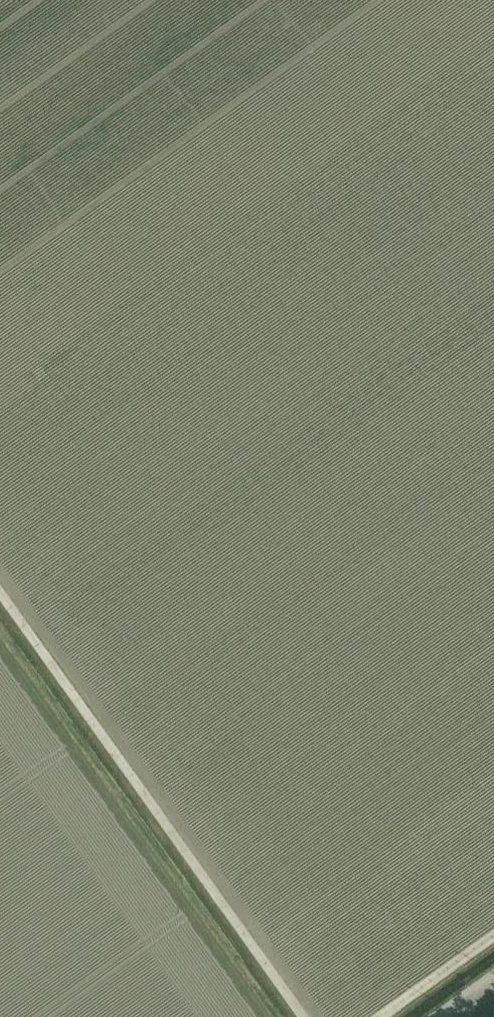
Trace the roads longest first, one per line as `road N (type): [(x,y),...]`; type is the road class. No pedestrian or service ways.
road 1 (track): [(0,594),(301,1016)]
road 2 (track): [(381,1016),(493,938)]

